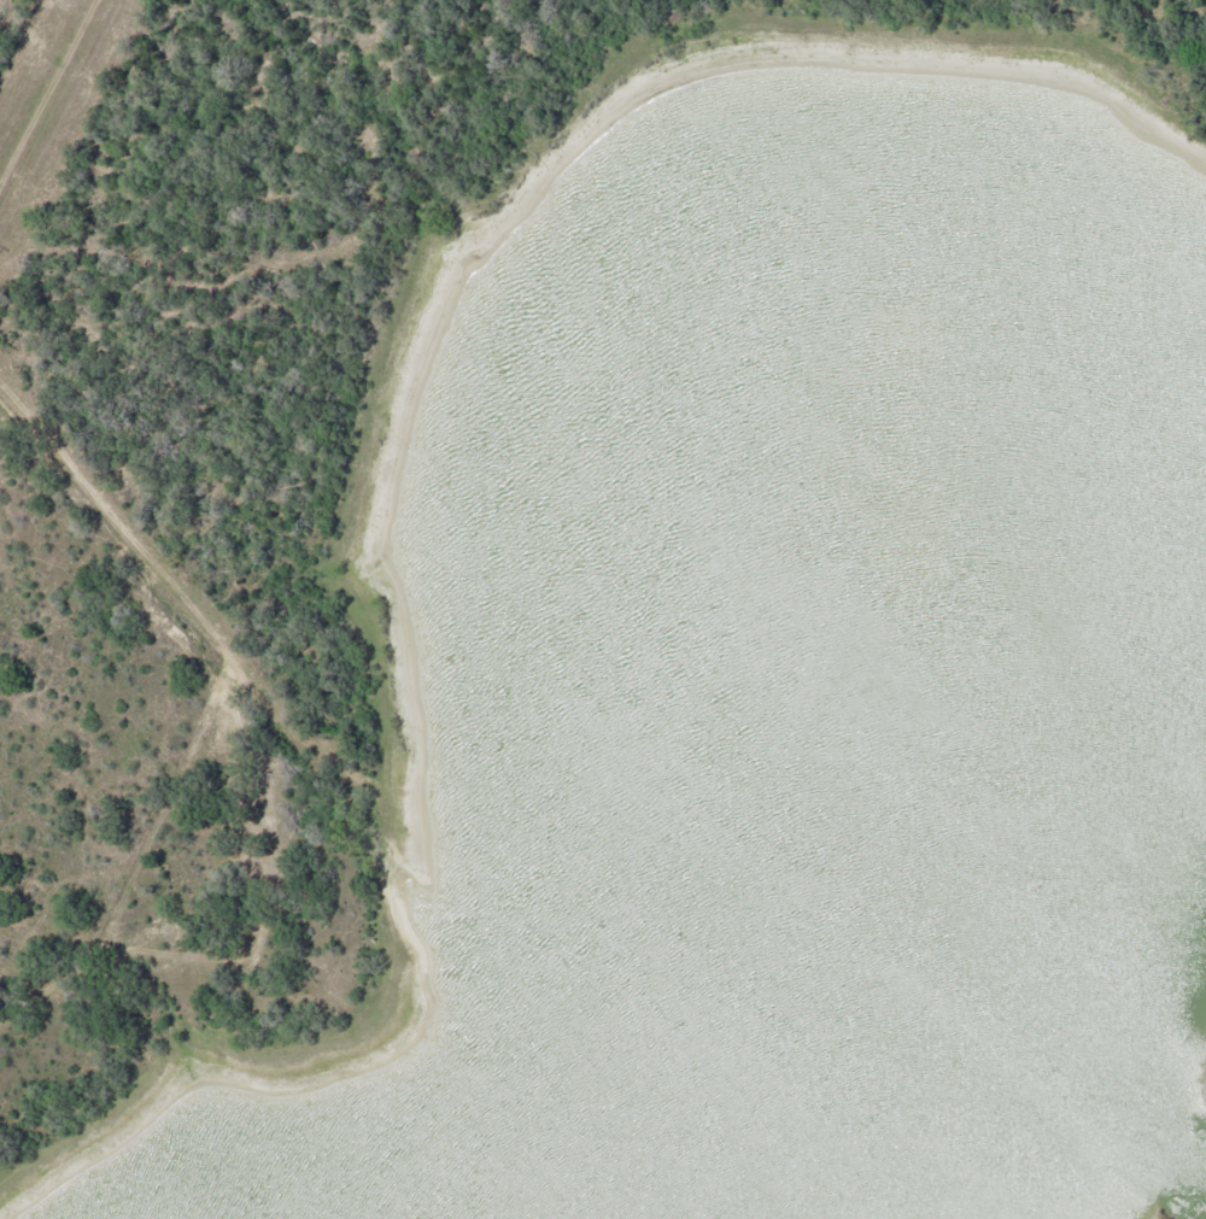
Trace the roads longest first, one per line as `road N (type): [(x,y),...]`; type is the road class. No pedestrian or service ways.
road 1 (track): [(0,173),(91,0)]

